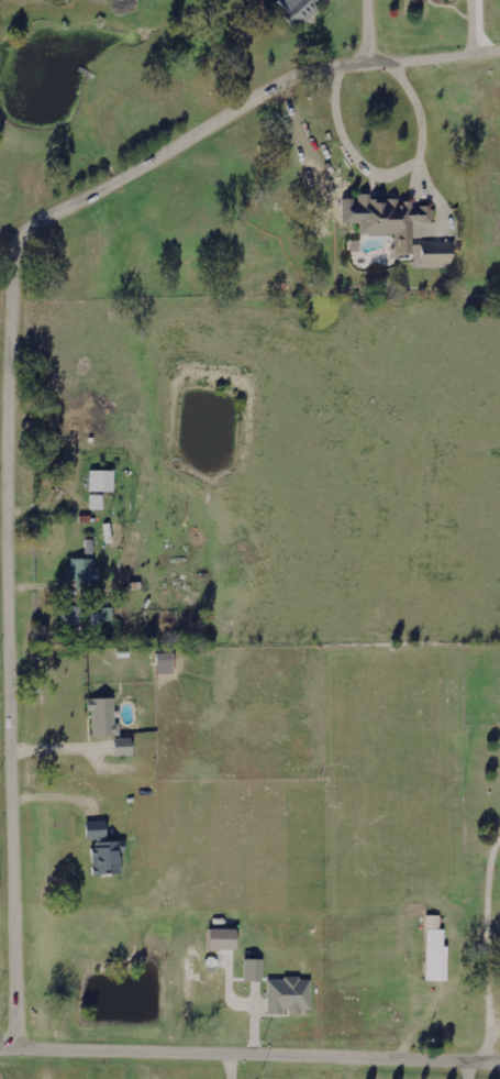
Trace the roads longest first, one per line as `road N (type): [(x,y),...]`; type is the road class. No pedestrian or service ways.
road 1 (residential): [(29,1054),(20,451),(26,268),(37,230),(305,73),(369,59)]
road 2 (residential): [(499,1068),(0,1053)]
road 3 (residential): [(214,1058),(227,722)]
road 4 (residential): [(369,59),(499,46)]

